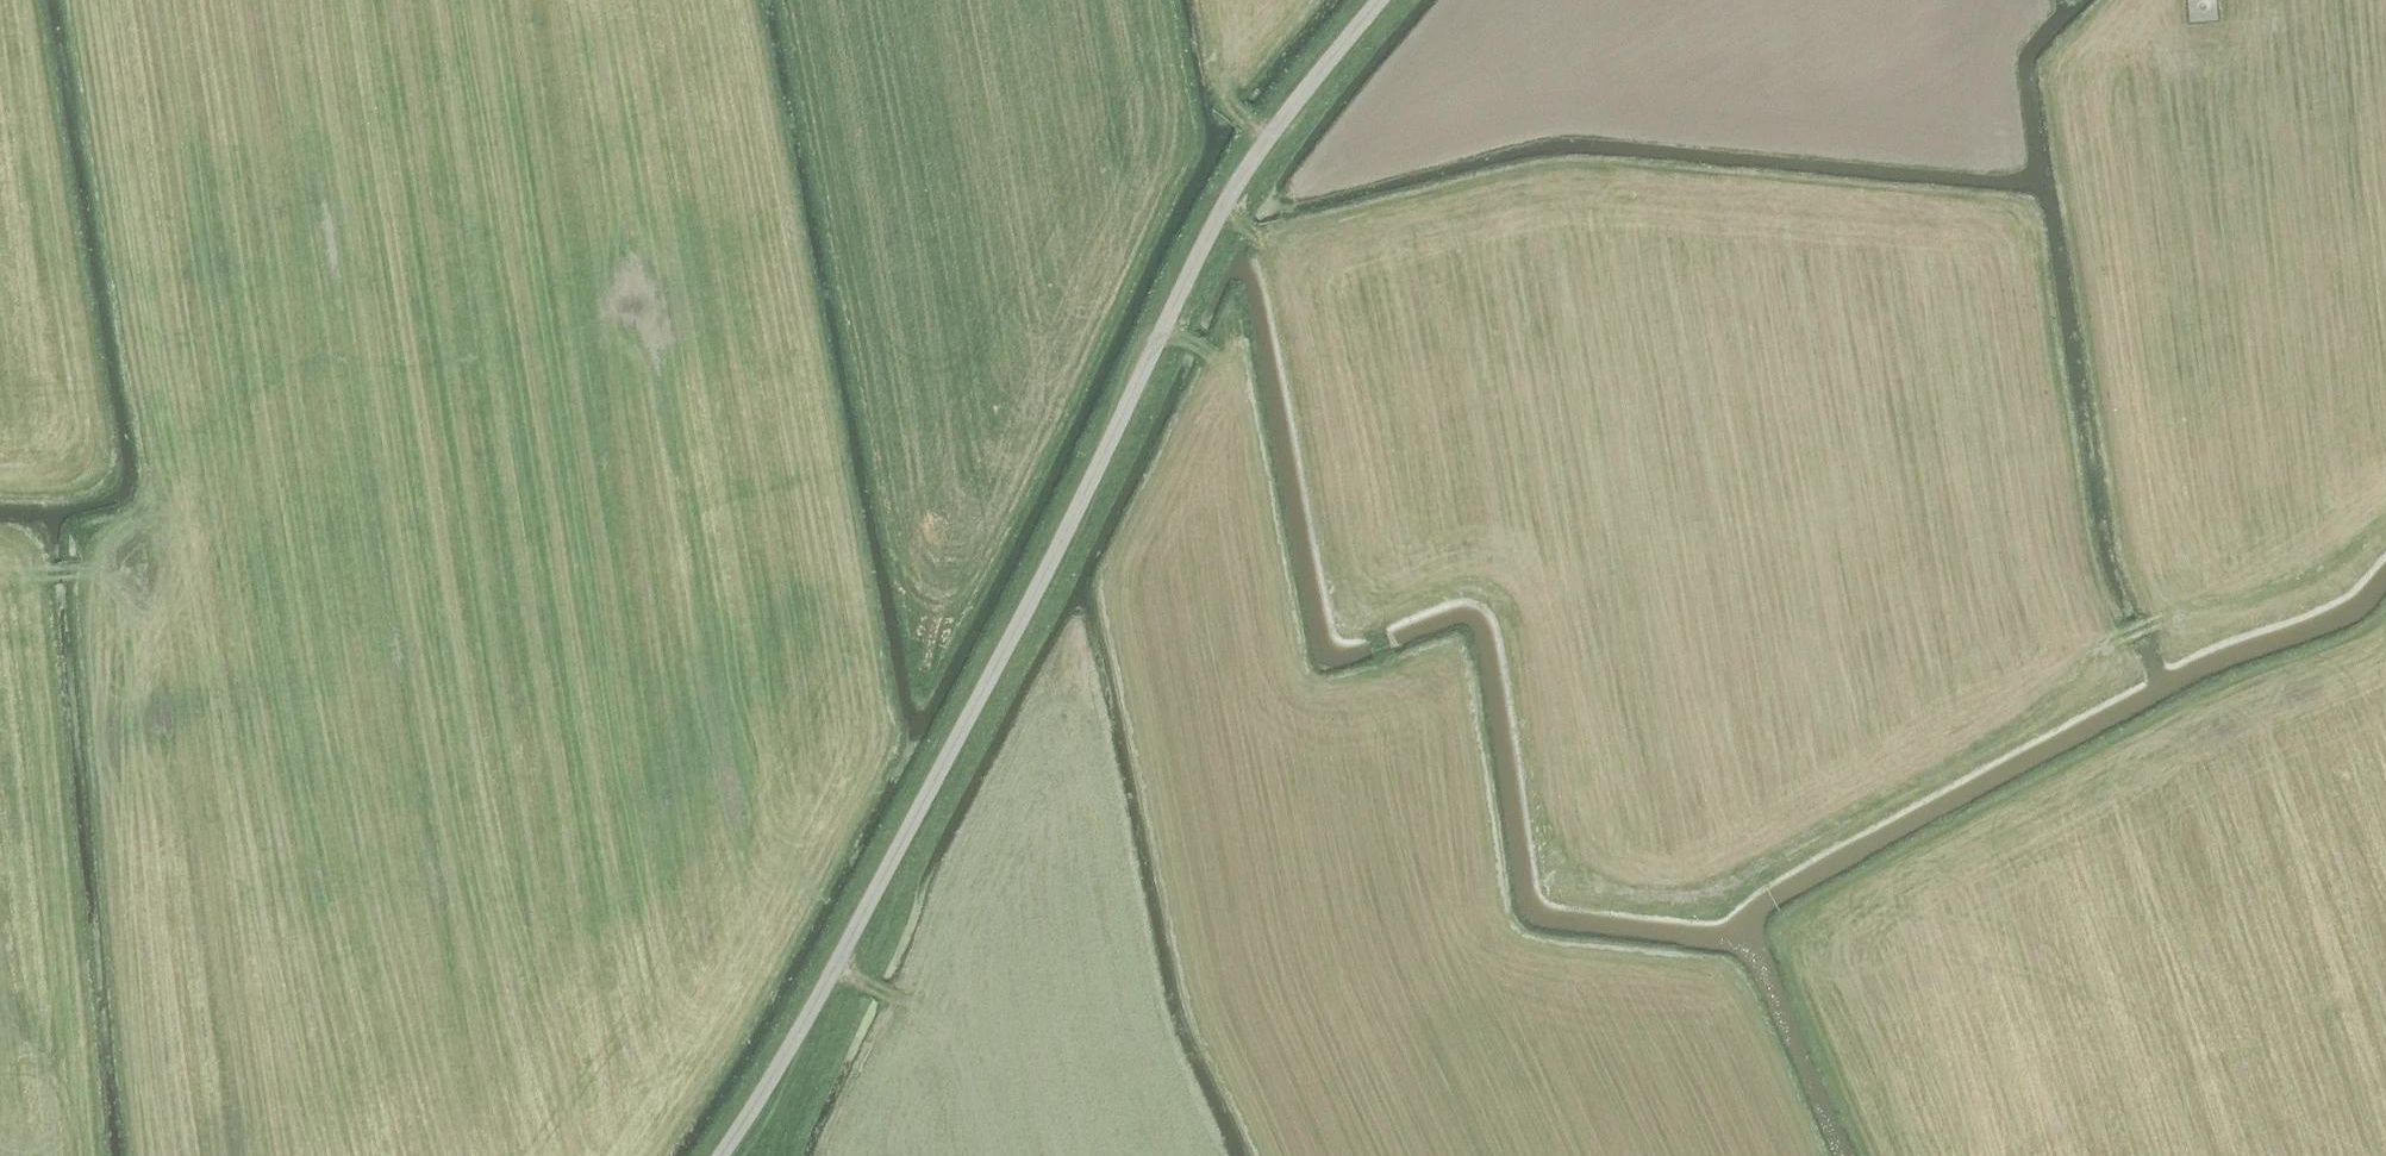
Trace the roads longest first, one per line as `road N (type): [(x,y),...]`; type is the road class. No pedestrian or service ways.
road 1 (unclassified): [(719,1155),(811,1011),(918,814),(1230,199),(1380,0)]

